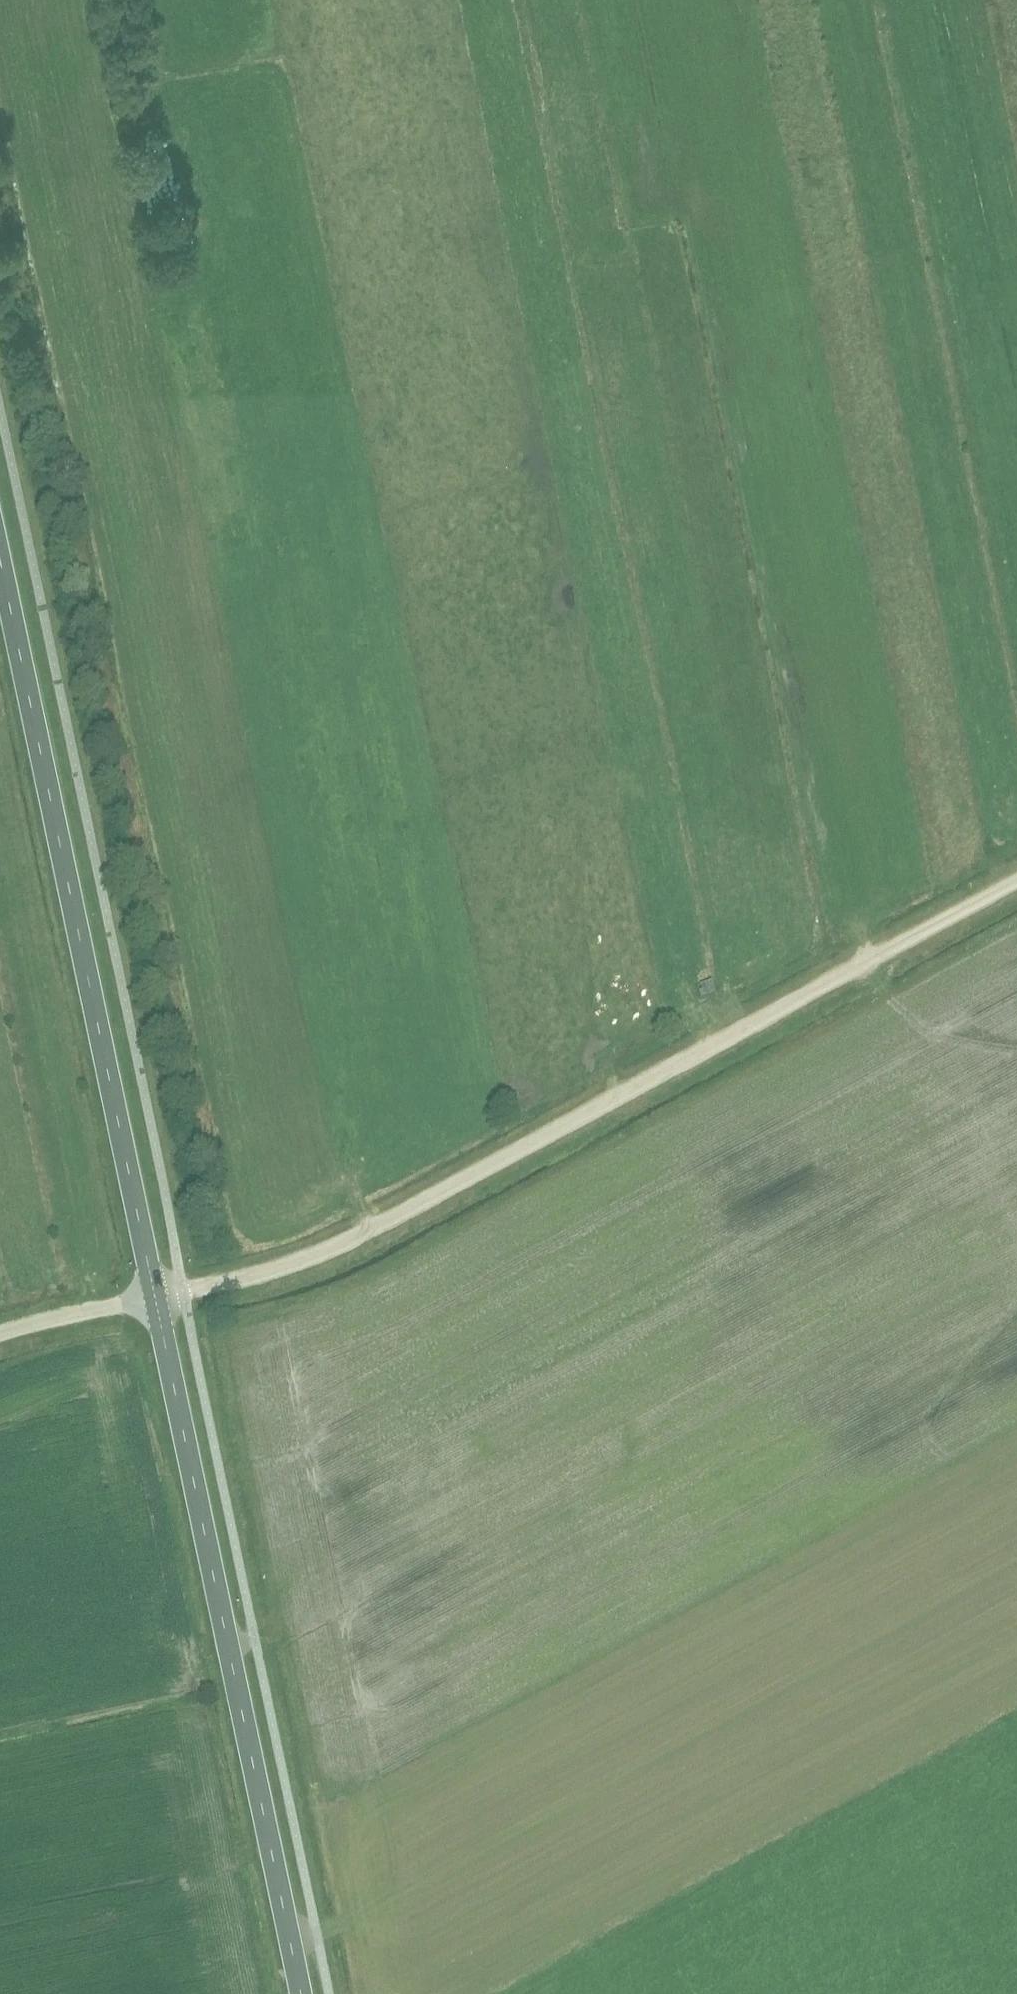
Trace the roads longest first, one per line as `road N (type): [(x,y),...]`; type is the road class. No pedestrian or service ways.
road 1 (track): [(183,1292),(338,1247),(1016,880)]
road 2 (tertiary): [(155,1297),(0,560)]
road 3 (tertiary): [(300,1993),(155,1297)]
road 4 (unclassified): [(0,1334),(155,1297)]

